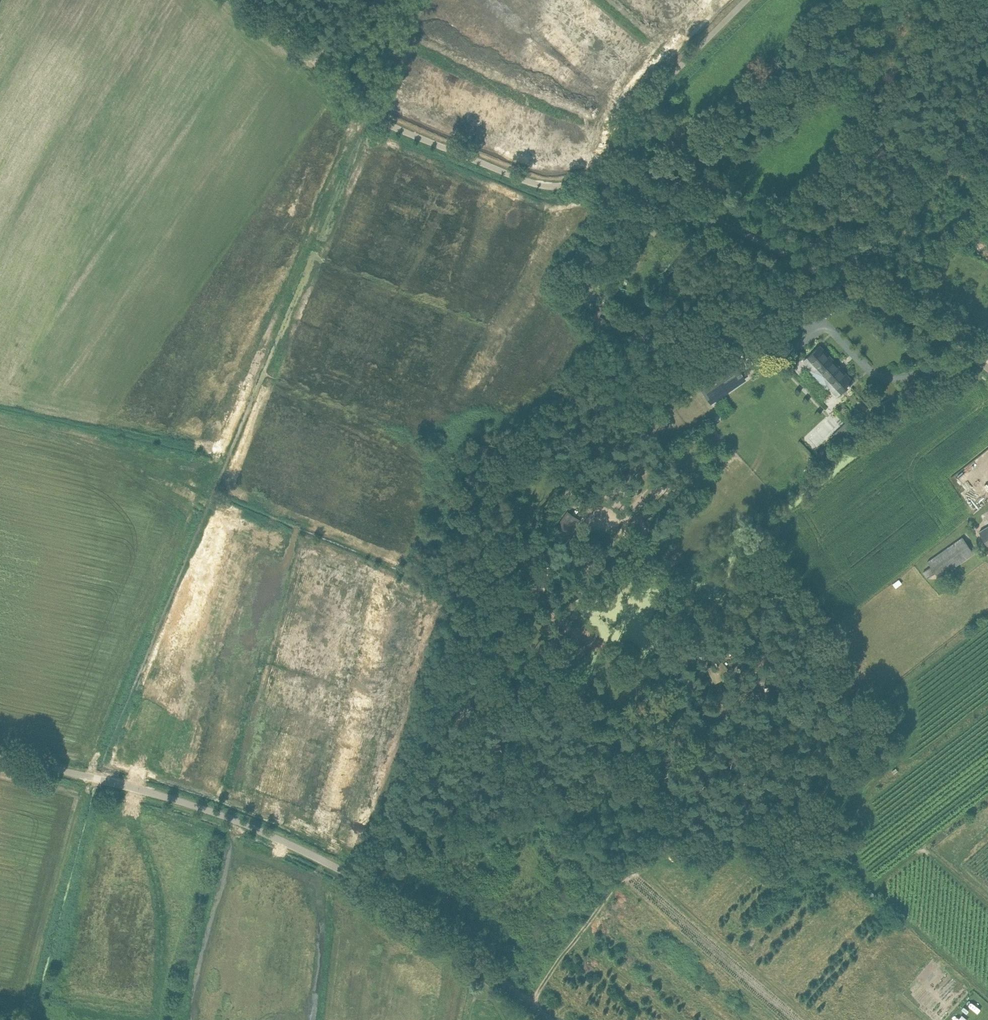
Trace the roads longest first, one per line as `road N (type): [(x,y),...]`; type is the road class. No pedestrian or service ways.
road 1 (unclassified): [(546,1019),(340,866),(235,821),(0,755)]
road 2 (unclassified): [(624,176),(541,185),(375,118),(257,0)]
road 3 (unclassified): [(987,368),(920,320),(624,176)]
road 4 (track): [(527,1005),(625,873),(656,861),(695,862)]
road 5 (residential): [(624,176),(628,135),(643,100),(741,0)]

